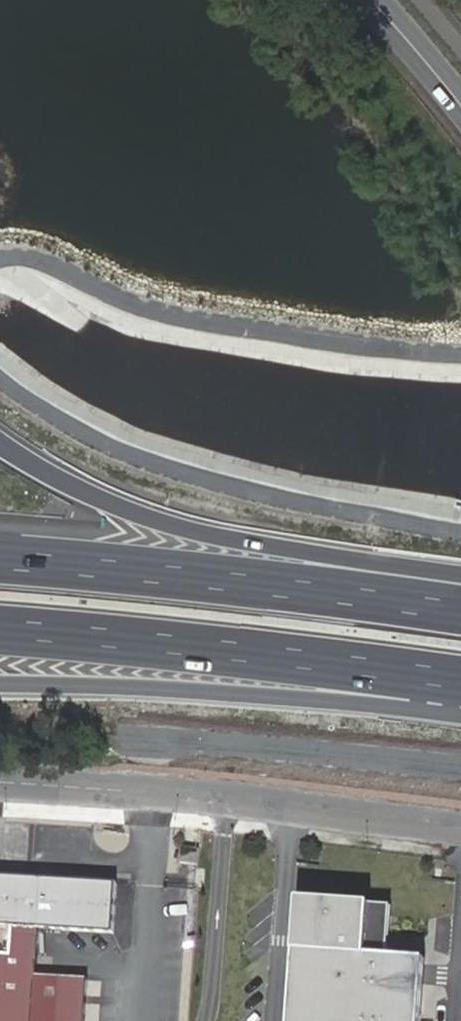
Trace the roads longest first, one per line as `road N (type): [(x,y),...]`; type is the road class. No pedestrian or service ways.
road 1 (motorway): [(460,572),(238,535),(119,501),(0,438)]
road 2 (motorway): [(0,627),(460,684)]
road 3 (motorway): [(460,607),(0,555)]
road 4 (residential): [(0,781),(460,831)]
road 5 (motorway): [(0,683),(407,709),(460,705)]
road 6 (secondary): [(460,104),(372,0)]

